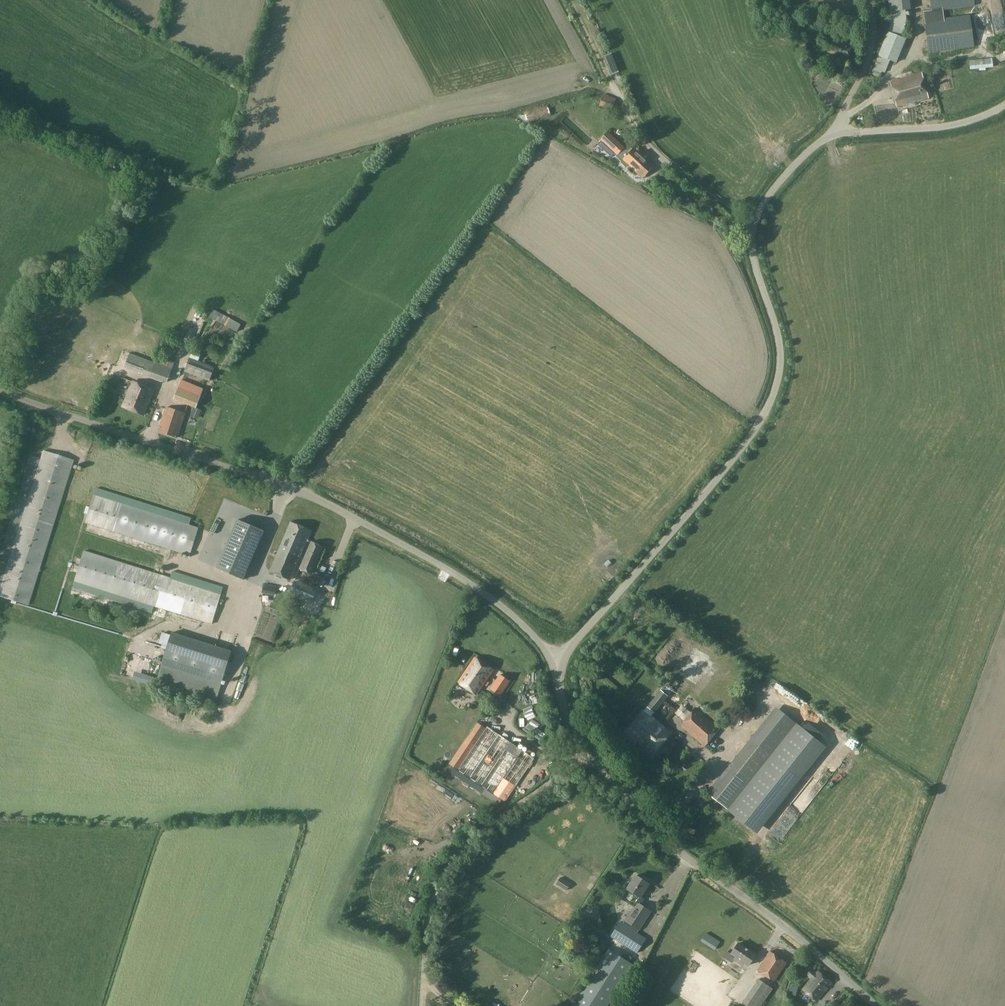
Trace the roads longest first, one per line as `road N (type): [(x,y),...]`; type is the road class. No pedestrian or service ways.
road 1 (unclassified): [(560,661),(698,500),(774,394),(781,352),(752,227),(772,190),(834,132)]
road 2 (unclassified): [(560,661),(481,592),(323,502),(0,391)]
road 3 (unclassified): [(877,1005),(670,844),(587,753)]
road 4 (unclassified): [(587,753),(452,857),(434,899),(424,1005)]
road 5 (track): [(752,227),(647,145),(573,0)]
road 6 (unclassified): [(1004,105),(942,127),(834,132)]
road 7 (unclassified): [(834,132),(867,60),(874,0)]

